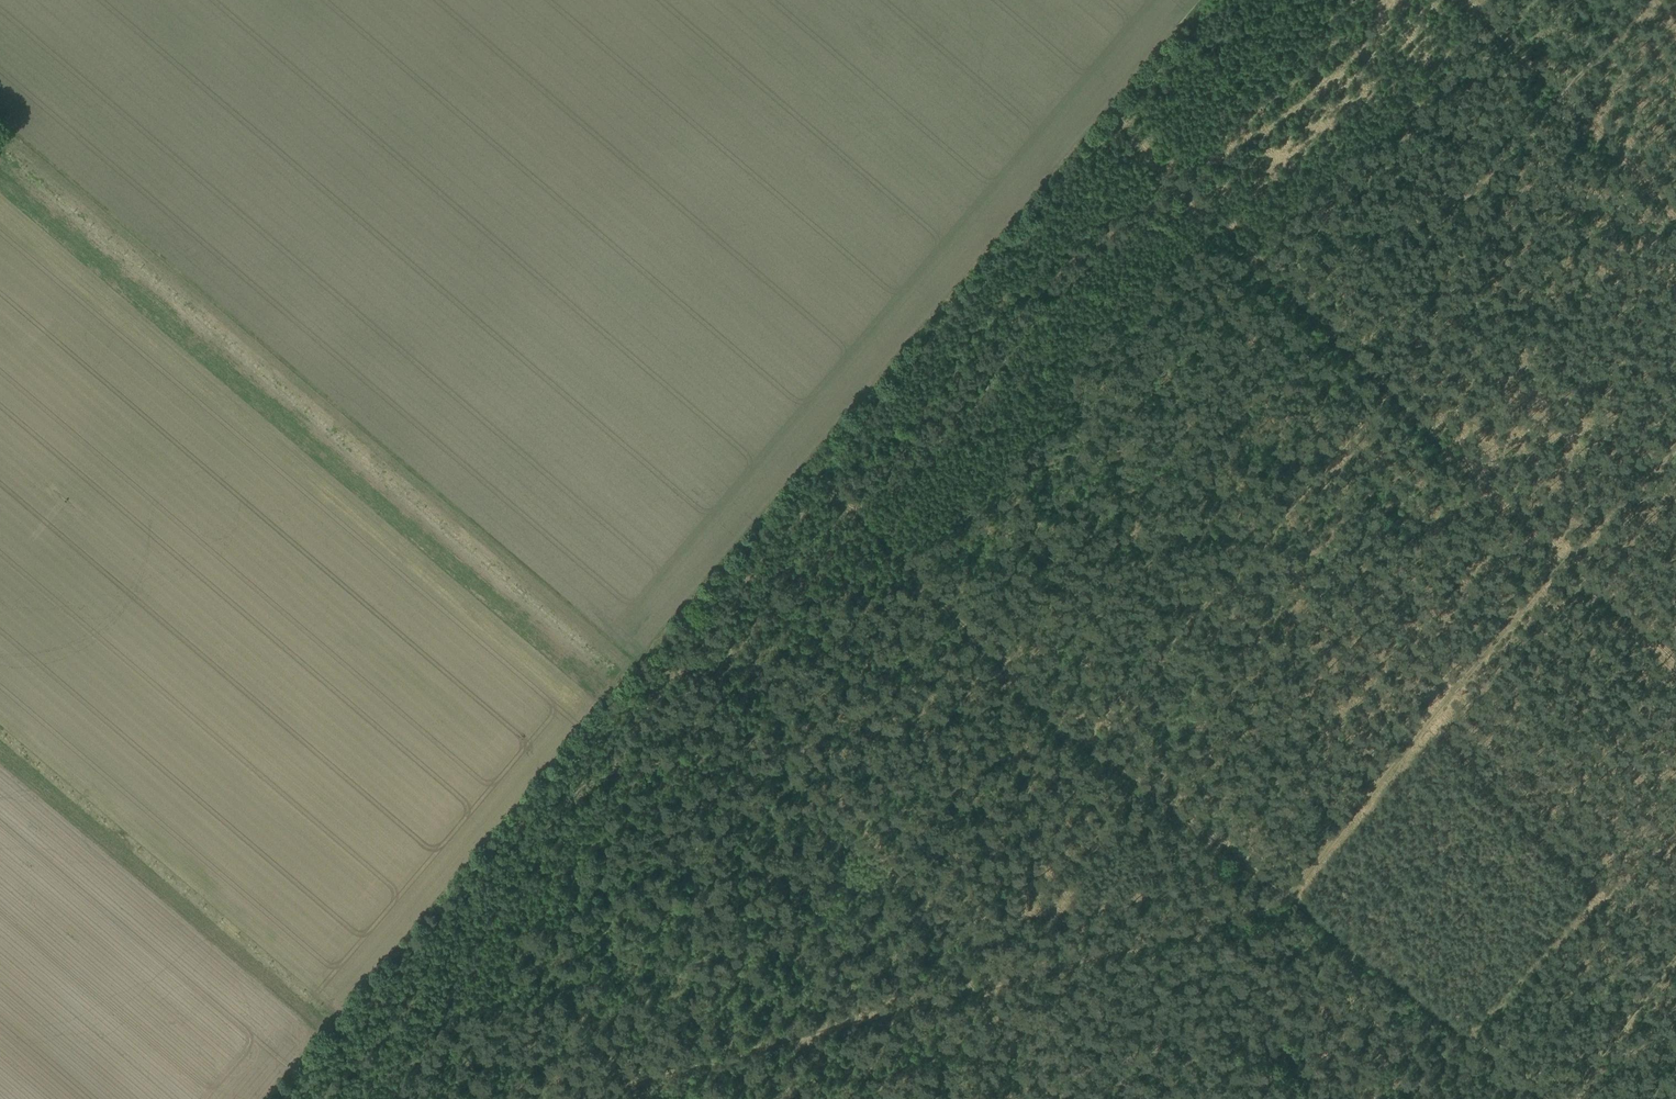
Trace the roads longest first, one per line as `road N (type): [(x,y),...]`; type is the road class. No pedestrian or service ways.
road 1 (track): [(565,1098),(1285,901),(1361,796),(1675,443)]
road 2 (track): [(1675,957),(1568,1098)]

